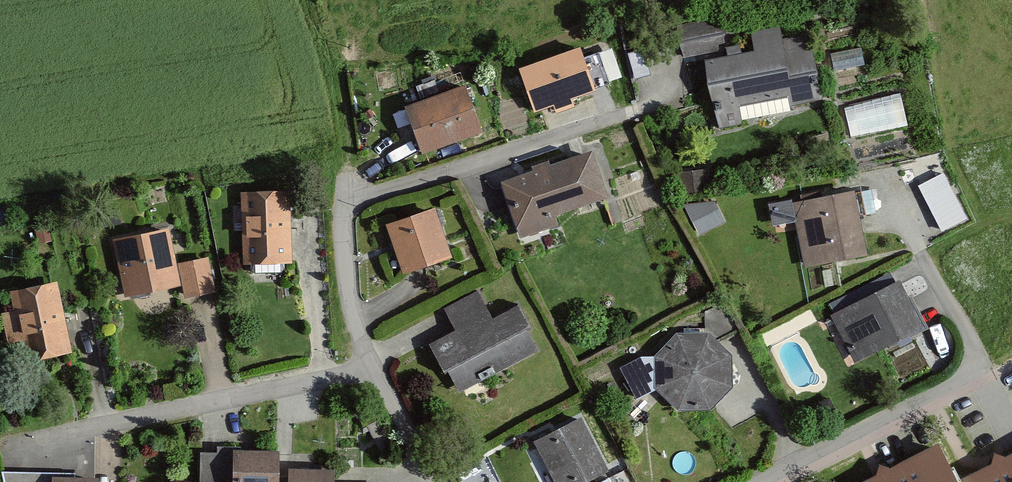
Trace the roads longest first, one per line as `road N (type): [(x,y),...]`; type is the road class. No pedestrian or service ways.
road 1 (residential): [(368,366),(345,280),(342,207),(632,107)]
road 2 (residential): [(7,451),(323,375)]
road 3 (residential): [(307,218),(323,375)]
road 4 (residential): [(368,366),(433,481)]

